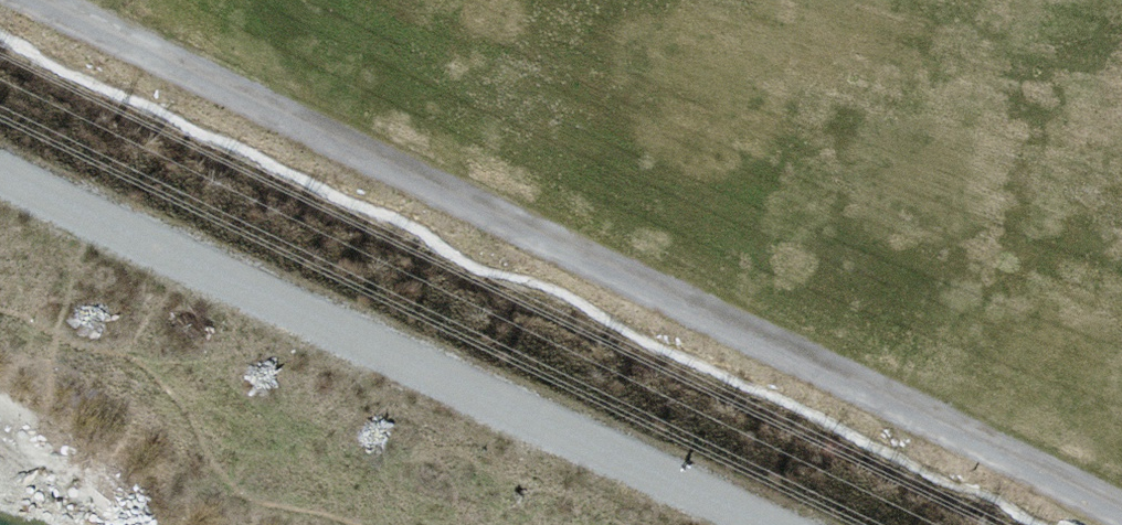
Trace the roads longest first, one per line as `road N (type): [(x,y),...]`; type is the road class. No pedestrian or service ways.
road 1 (track): [(40,0),(1121,511)]
road 2 (unclassified): [(750,524),(0,171)]

